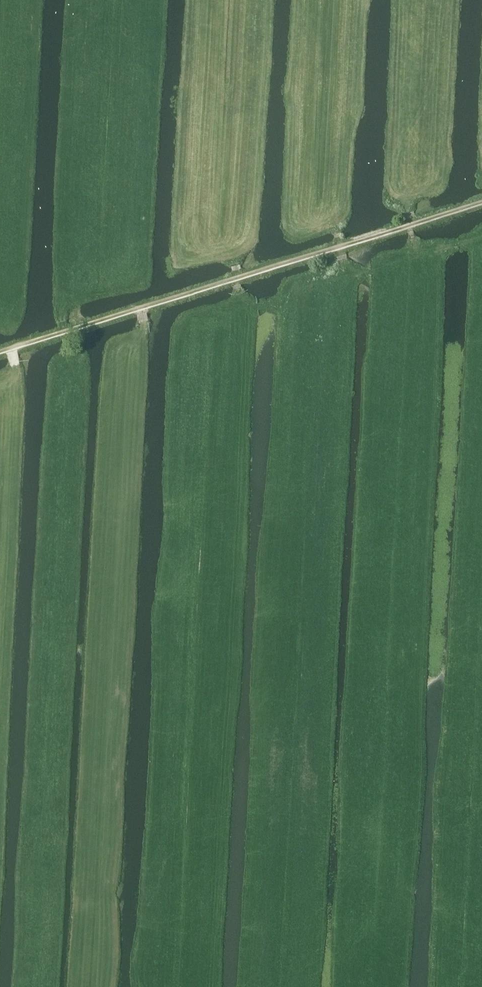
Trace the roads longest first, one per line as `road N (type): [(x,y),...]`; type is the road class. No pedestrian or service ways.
road 1 (track): [(0,352),(481,199)]
road 2 (track): [(406,223),(386,169),(392,0)]

